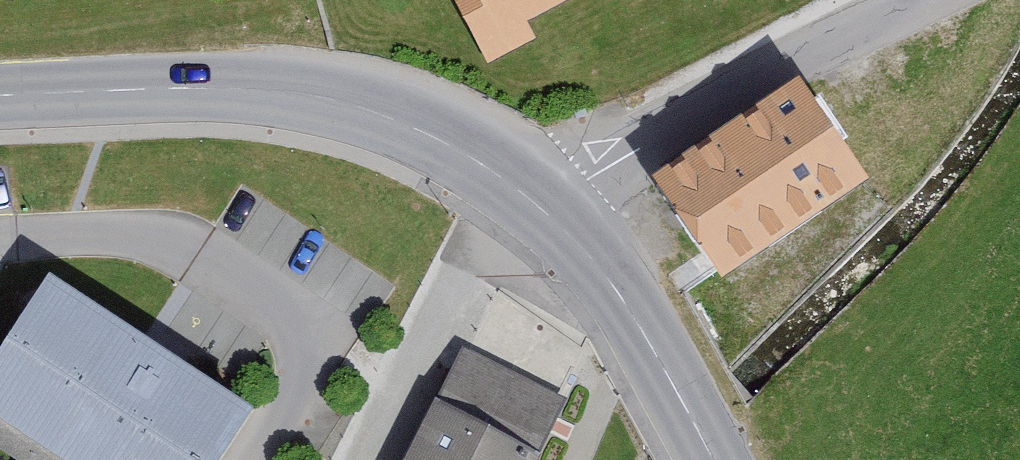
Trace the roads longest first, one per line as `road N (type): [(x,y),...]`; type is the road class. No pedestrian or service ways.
road 1 (primary): [(551,208),(485,163),(352,107),(278,93),(156,90),(0,98)]
road 2 (residential): [(551,208),(588,179),(936,0)]
road 3 (residential): [(0,251),(73,249),(239,290),(324,334)]
road 4 (primary): [(715,459),(604,272),(551,208)]

